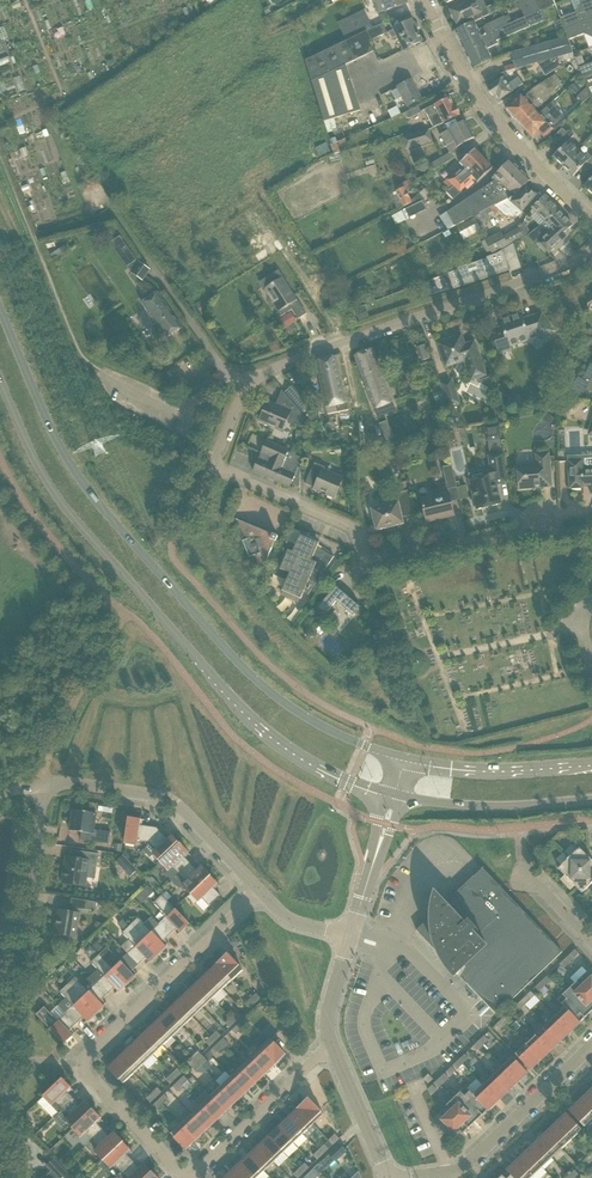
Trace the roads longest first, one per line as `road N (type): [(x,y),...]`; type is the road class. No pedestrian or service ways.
road 1 (secondary): [(405,759),(308,718),(219,640),(88,490),(56,442),(0,311)]
road 2 (secondary): [(0,379),(40,469),(76,520),(215,679),(270,737),(351,784),(388,794)]
road 3 (unclassified): [(9,1177),(12,1048),(43,781)]
road 4 (residential): [(184,1177),(84,1064),(259,893)]
road 5 (residential): [(527,531),(381,564),(367,559),(357,533),(211,466)]
road 6 (residential): [(344,337),(262,191),(256,121),(204,42)]
road 7 (residential): [(428,0),(480,105),(510,144),(591,218)]
road 8 (unclassified): [(344,337),(591,251)]
road 9 (residential): [(259,893),(170,798),(43,781)]
road 10 (residential): [(388,1176),(450,1173),(475,1160),(591,1046)]
road 11 (residential): [(192,1177),(323,1057),(339,1051)]
road 12 (secondary): [(404,797),(465,807),(591,801)]
road 13 (secondary): [(591,766),(452,767),(405,759)]
road 14 (residential): [(388,1176),(339,1051)]
road 15 (residential): [(339,1051),(330,1008),(348,935)]

